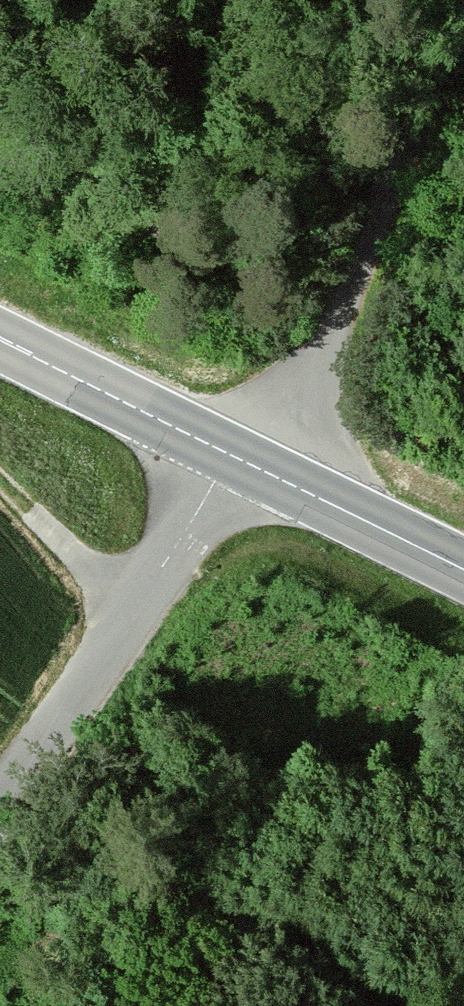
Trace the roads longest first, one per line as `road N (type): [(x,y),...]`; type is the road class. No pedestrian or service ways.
road 1 (track): [(463,61),(306,351),(237,458)]
road 2 (unclassified): [(0,796),(237,458)]
road 3 (tertiary): [(0,340),(237,458)]
road 4 (tertiary): [(237,458),(463,570)]
road 5 (track): [(133,611),(0,482)]

